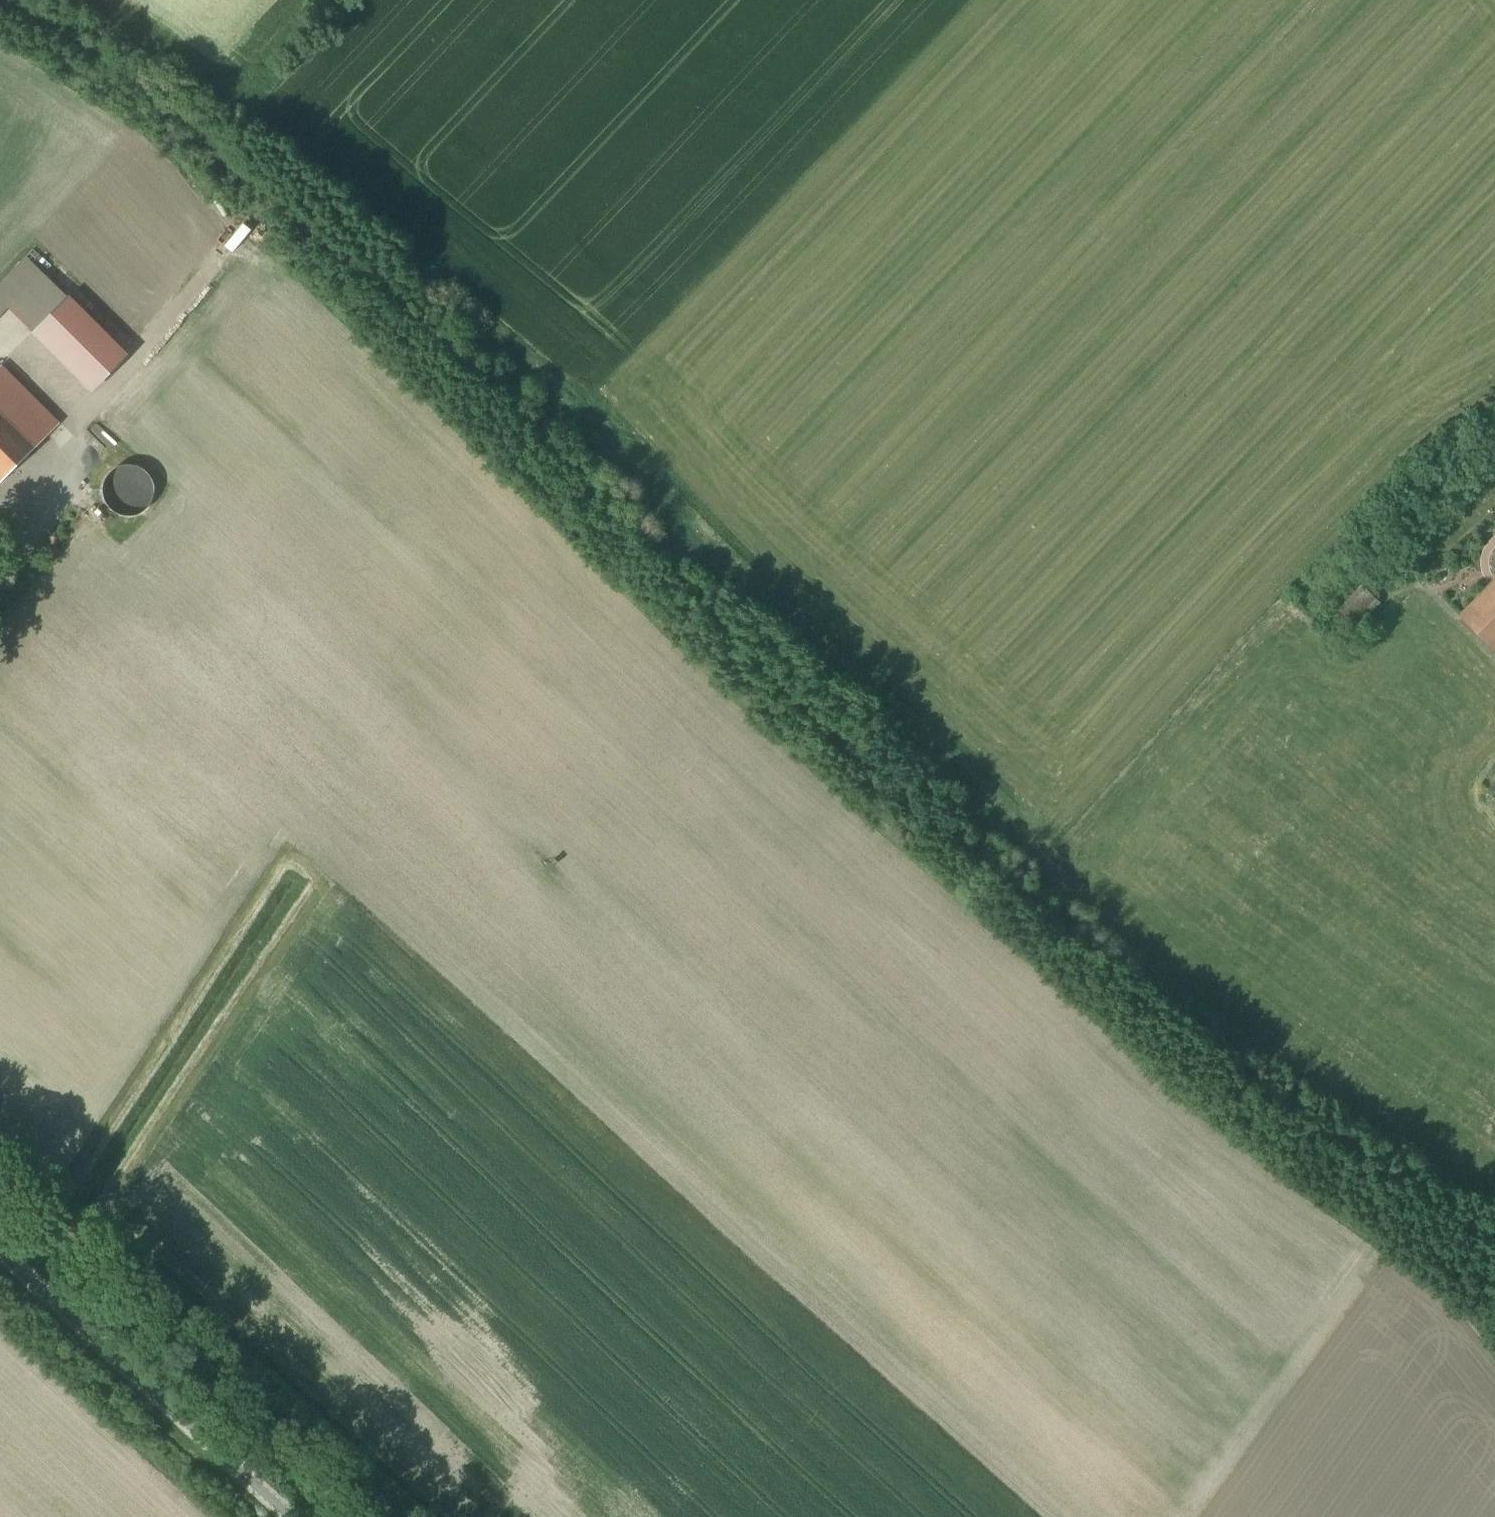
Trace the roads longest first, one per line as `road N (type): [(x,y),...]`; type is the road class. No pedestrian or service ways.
road 1 (residential): [(0,1251),(290,1516)]

